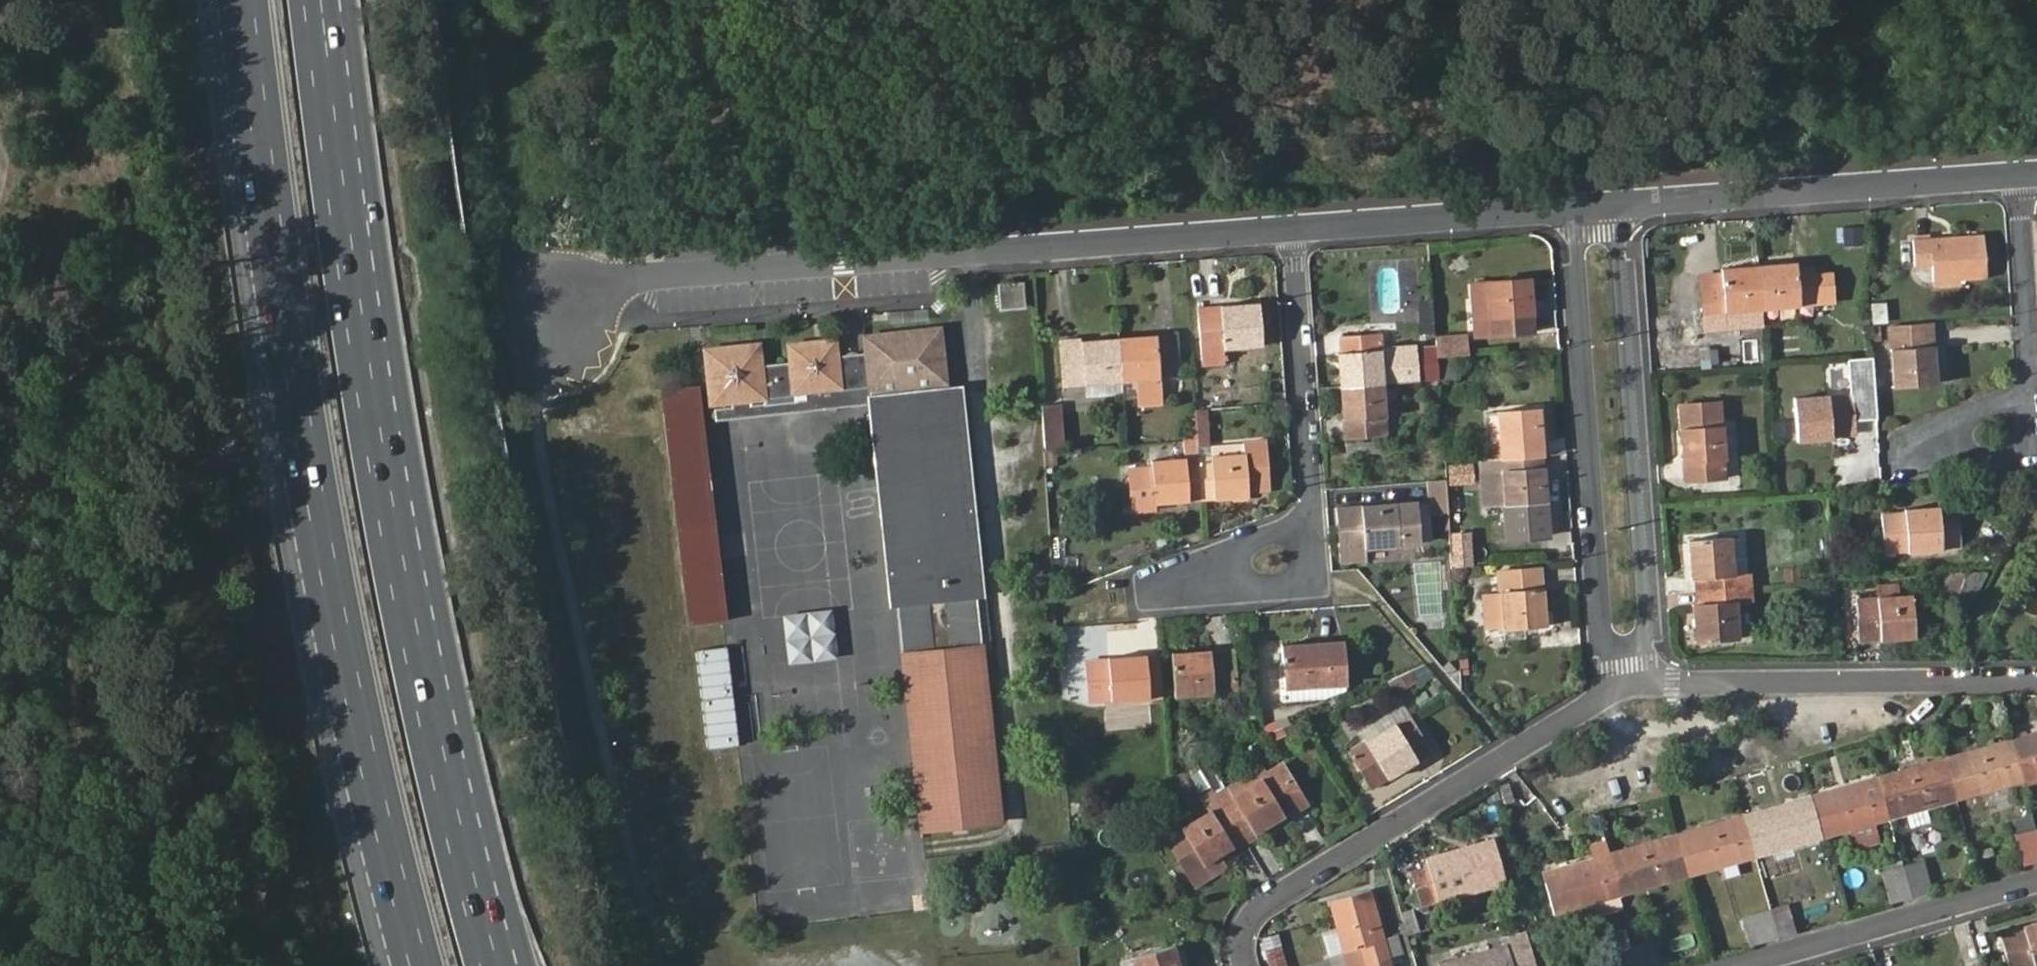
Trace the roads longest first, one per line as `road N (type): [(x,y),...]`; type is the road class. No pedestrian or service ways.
road 1 (motorway): [(490,965),(396,559),(312,0)]
road 2 (motorway): [(247,0),(329,575),(420,965)]
road 3 (residential): [(1293,230),(541,289)]
road 4 (residential): [(1571,207),(1610,692)]
road 5 (residential): [(1647,685),(1626,204)]
road 6 (residential): [(1610,692),(1267,899),(1245,922),(1245,965)]
road 7 (residential): [(2017,173),(1626,204)]
road 8 (residential): [(2036,684),(1647,685)]
road 9 (residential): [(1734,965),(2036,880)]
road 10 (residential): [(1293,230),(1313,521)]
road 11 (residential): [(1571,207),(1293,230)]
road 12 (residential): [(2031,397),(1968,413),(1930,436),(1930,458),(2036,461)]
road 13 (residential): [(1313,521),(1317,580),(1157,598),(1154,582)]
road 14 (residential): [(2017,173),(2031,397)]
road 15 (residential): [(1154,582),(1313,521)]

